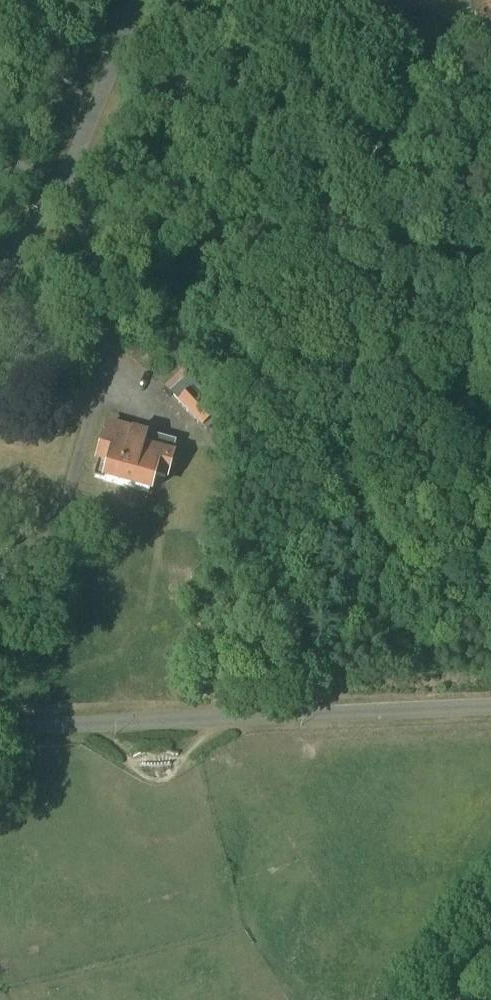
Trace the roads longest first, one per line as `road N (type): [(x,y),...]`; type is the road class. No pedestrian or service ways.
road 1 (residential): [(490,705),(0,729)]
road 2 (residential): [(0,620),(70,492),(108,333),(94,253),(52,192)]
road 3 (residential): [(52,192),(133,0)]

